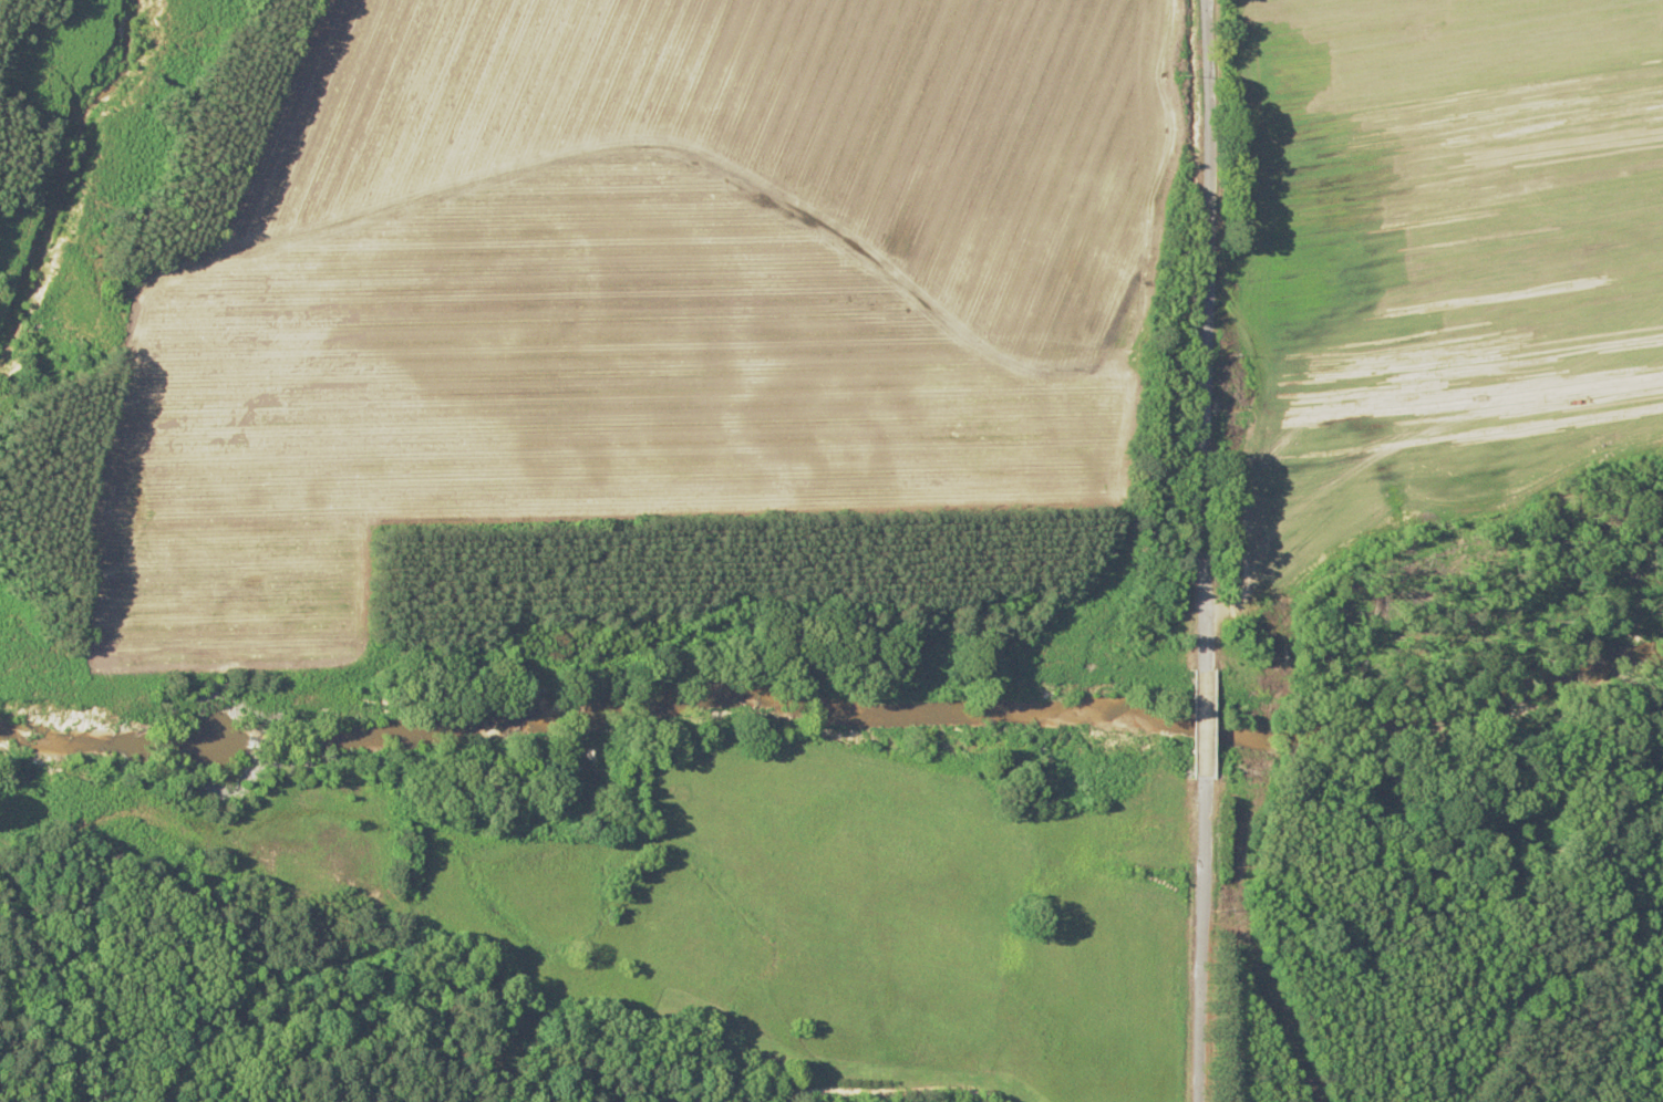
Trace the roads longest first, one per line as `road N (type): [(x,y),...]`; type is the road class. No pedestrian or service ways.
road 1 (residential): [(1205,0),(1208,768),(1193,1101)]

